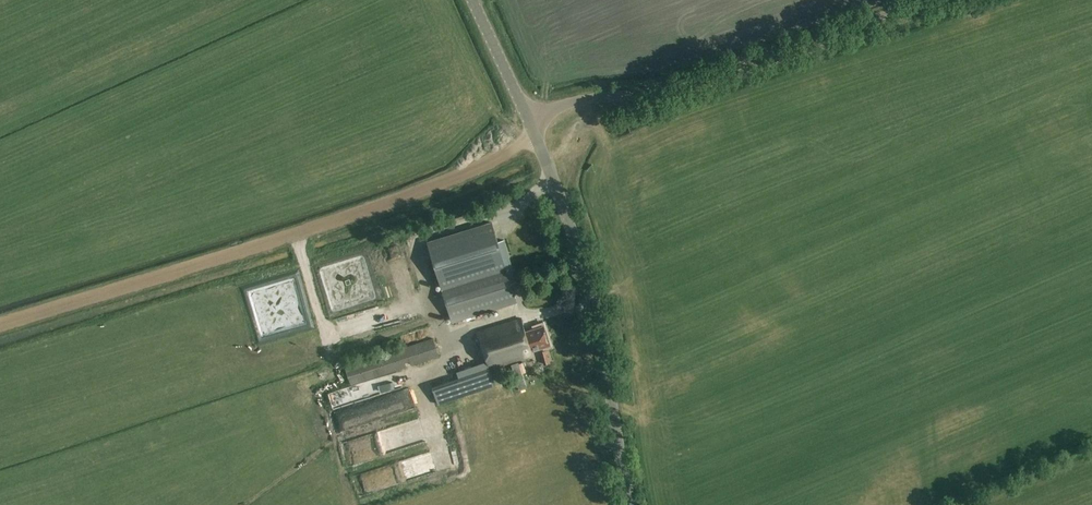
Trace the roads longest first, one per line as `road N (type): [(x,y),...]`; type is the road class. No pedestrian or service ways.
road 1 (track): [(533,126),(496,159),(385,206),(0,325)]
road 2 (unclassified): [(533,126),(568,104),(666,89),(931,0)]
road 3 (tertiary): [(631,504),(600,319),(533,126)]
road 4 (tertiary): [(533,126),(473,0)]

